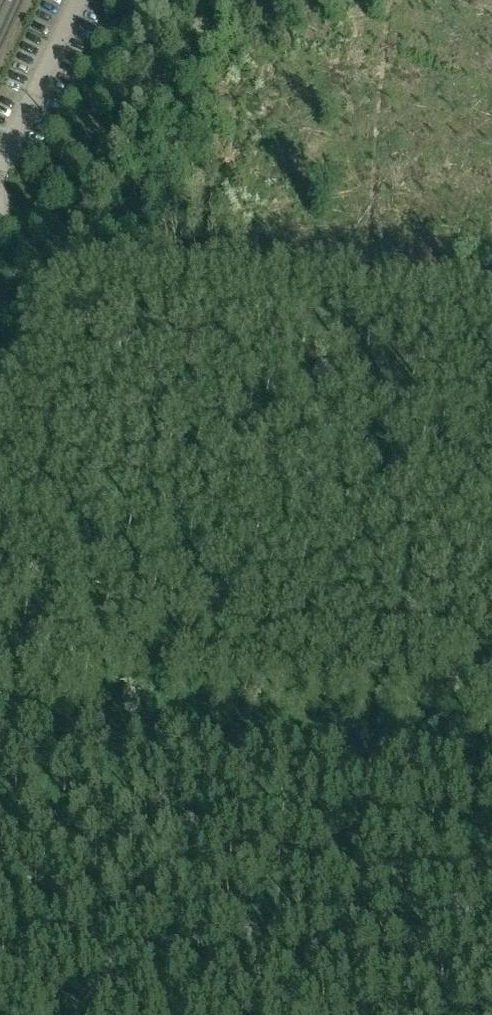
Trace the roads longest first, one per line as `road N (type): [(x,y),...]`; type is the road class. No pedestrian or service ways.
road 1 (unclassified): [(77,0),(0,161)]

